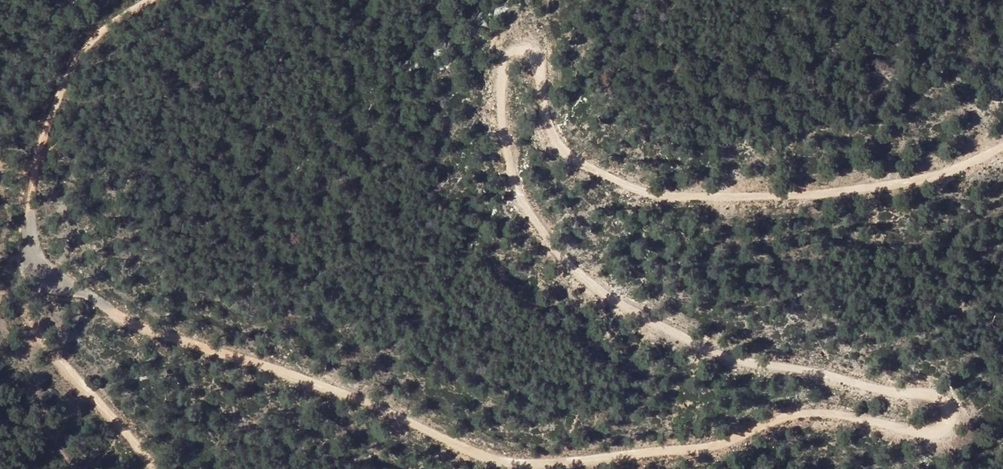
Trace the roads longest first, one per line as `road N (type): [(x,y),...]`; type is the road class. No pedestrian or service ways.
road 1 (track): [(174,468),(122,413),(45,358),(12,313),(28,281),(364,396),(432,434),(534,467),(612,453),(700,457),(773,420),(840,413),(931,438),(949,416),(926,383),(763,370),(669,339),(578,280),(512,210),(494,131),(499,67),(518,41),(535,76),(548,142),(611,185),(681,200),(813,196),(886,184),(1002,142)]
road 2 (track): [(124,0),(73,49),(33,153),(28,281)]

